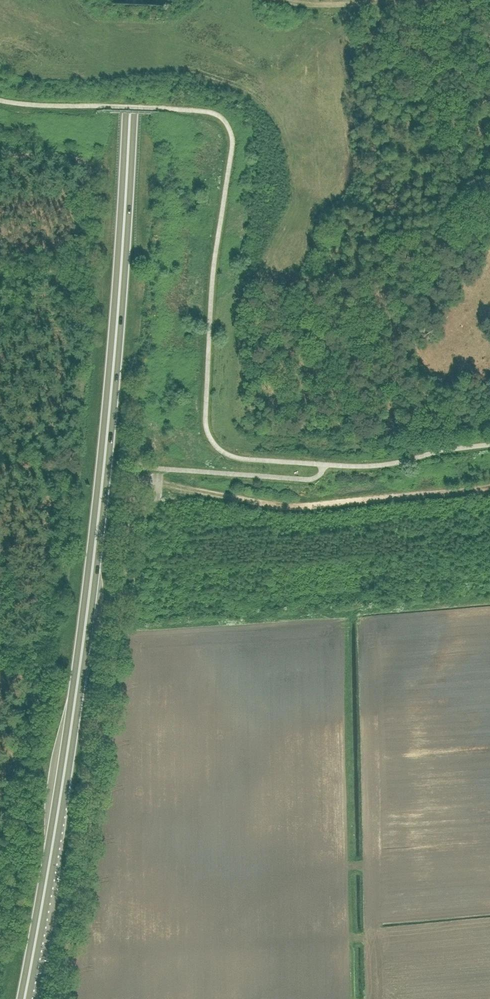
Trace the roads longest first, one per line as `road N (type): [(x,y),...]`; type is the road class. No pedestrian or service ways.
road 1 (trunk): [(25,998),(63,780),(106,448),(134,0)]
road 2 (track): [(12,845),(17,759),(65,548),(92,185),(73,157),(0,155)]
road 3 (unclassified): [(135,485),(59,998)]
road 4 (track): [(163,487),(303,506),(489,487)]

